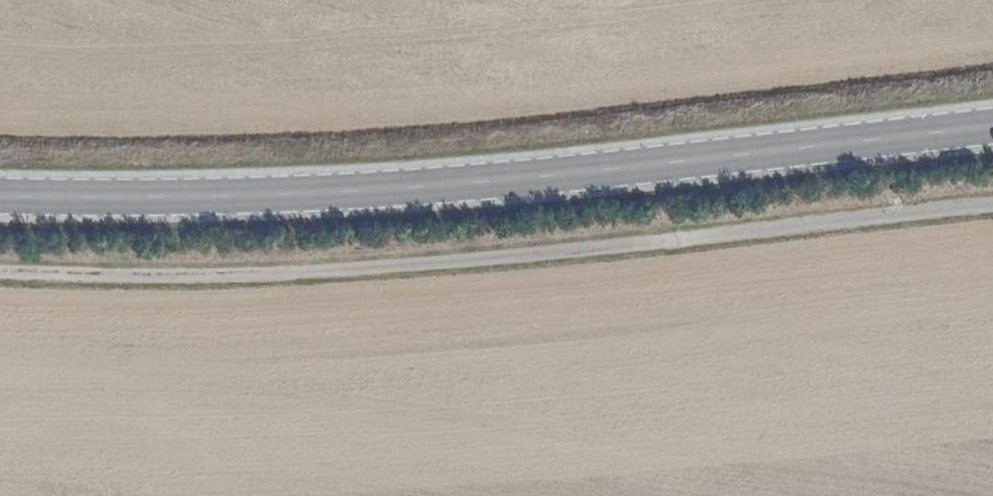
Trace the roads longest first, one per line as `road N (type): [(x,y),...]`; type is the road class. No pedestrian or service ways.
road 1 (track): [(992,184),(88,270),(0,264)]
road 2 (primary): [(992,126),(499,184),(284,198),(0,197)]

